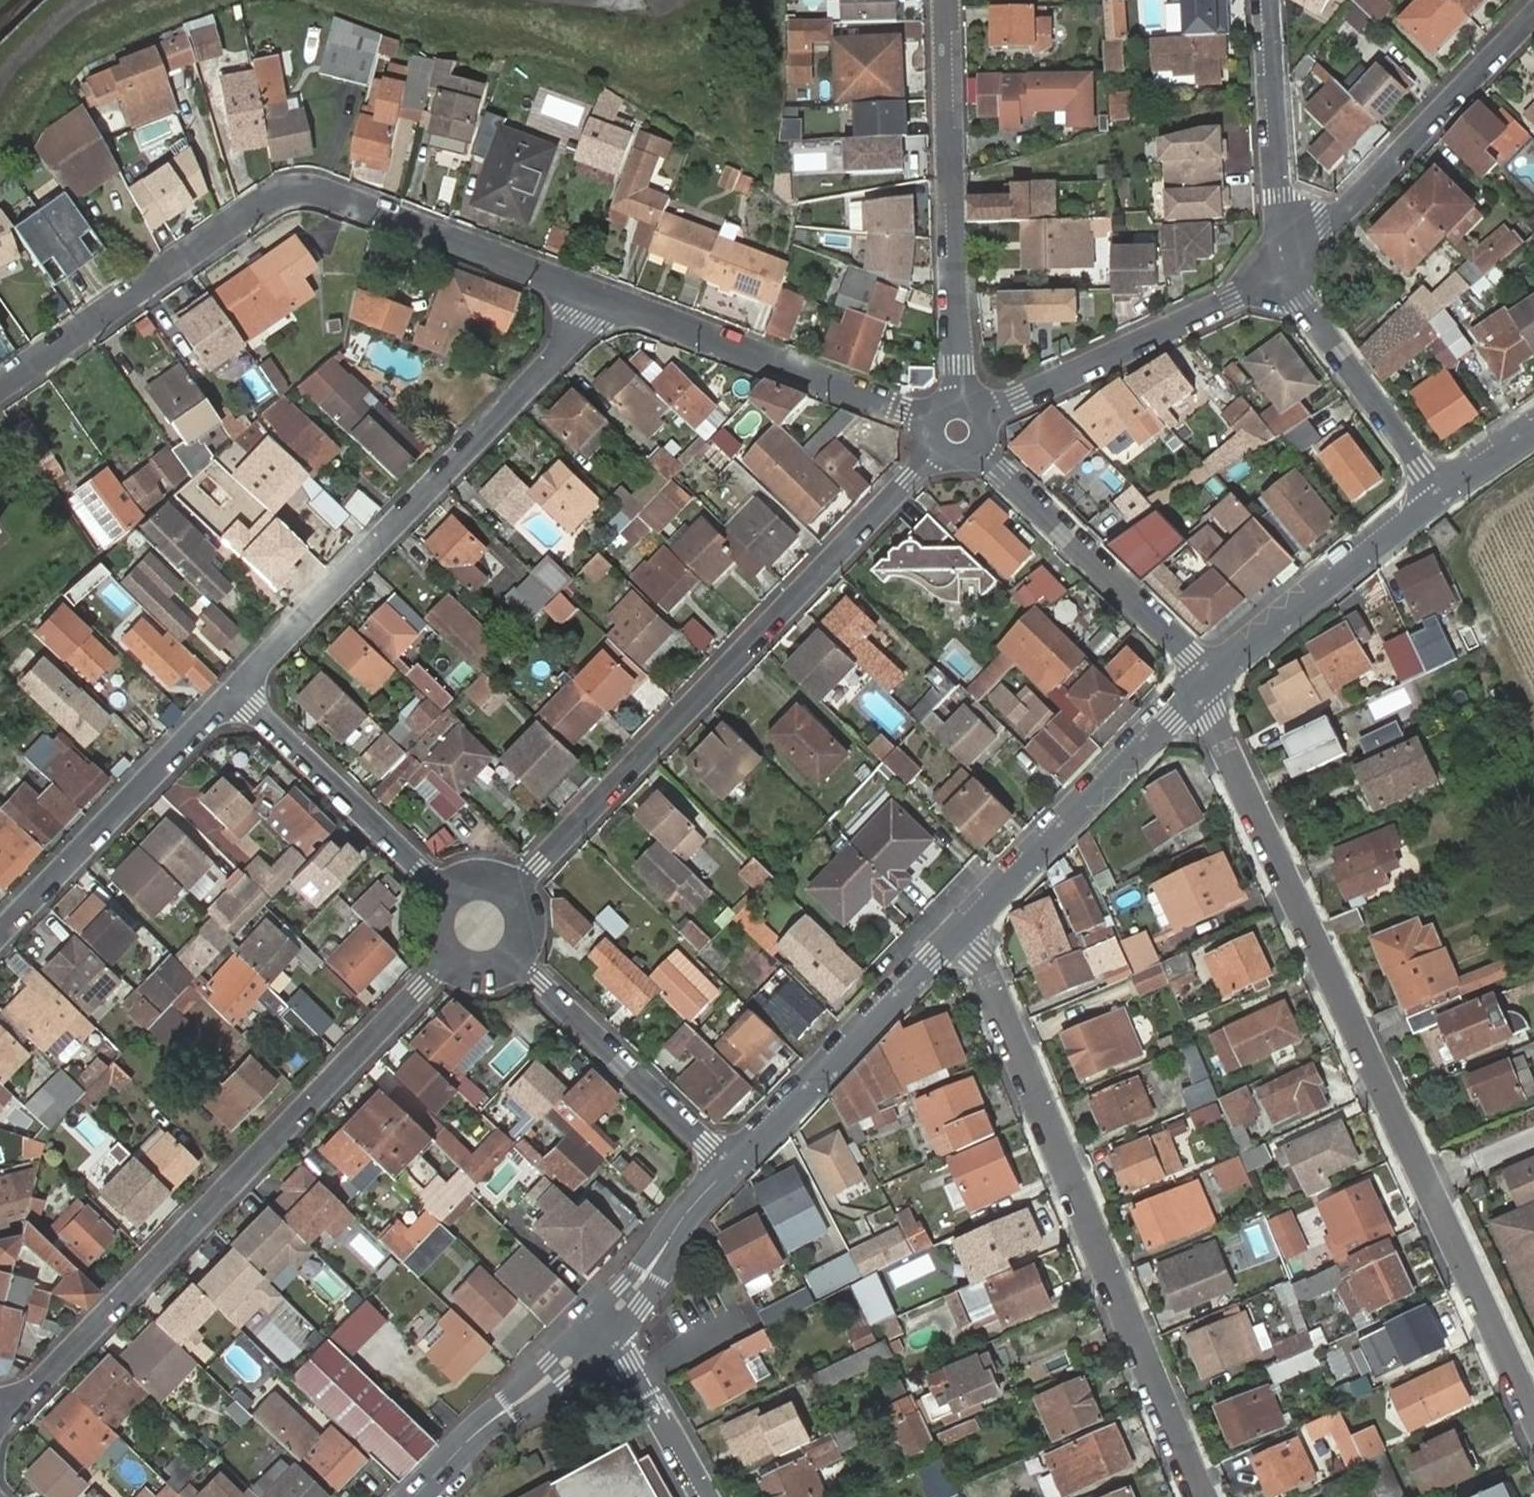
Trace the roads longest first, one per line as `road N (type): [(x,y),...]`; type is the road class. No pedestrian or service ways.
road 1 (residential): [(1533,1423),(1212,719),(1205,672)]
road 2 (residential): [(601,302),(308,189),(275,195),(0,383)]
road 3 (residential): [(442,957),(0,1423)]
road 4 (residential): [(1202,1496),(966,926)]
road 5 (residential): [(936,451),(508,888)]
road 6 (residential): [(601,302),(234,687)]
road 7 (residential): [(967,388),(957,364),(947,0)]
road 8 (residential): [(1533,14),(1281,269)]
road 9 (tertiary): [(966,926),(1205,672)]
road 10 (residential): [(928,410),(899,410),(601,302)]
road 11 (residential): [(234,687),(0,934)]
road 12 (tertiary): [(730,1162),(966,926)]
road 13 (residential): [(1281,269),(1232,301),(997,414)]
road 14 (unclassified): [(1205,672),(987,452)]
road 15 (residential): [(515,959),(730,1162)]
road 16 (residential): [(234,687),(446,892)]
road 17 (tertiary): [(1205,672),(1439,494)]
road 18 (track): [(1533,479),(1478,516),(1459,566),(1533,716)]
road 19 (residential): [(1439,494),(1281,269)]
road 20 (residential): [(1281,269),(1268,0)]
road 21 (tertiary): [(414,1496),(502,1405),(610,1331)]
road 22 (tertiary): [(610,1331),(730,1162)]
road 23 (residential): [(610,1331),(705,1496)]

